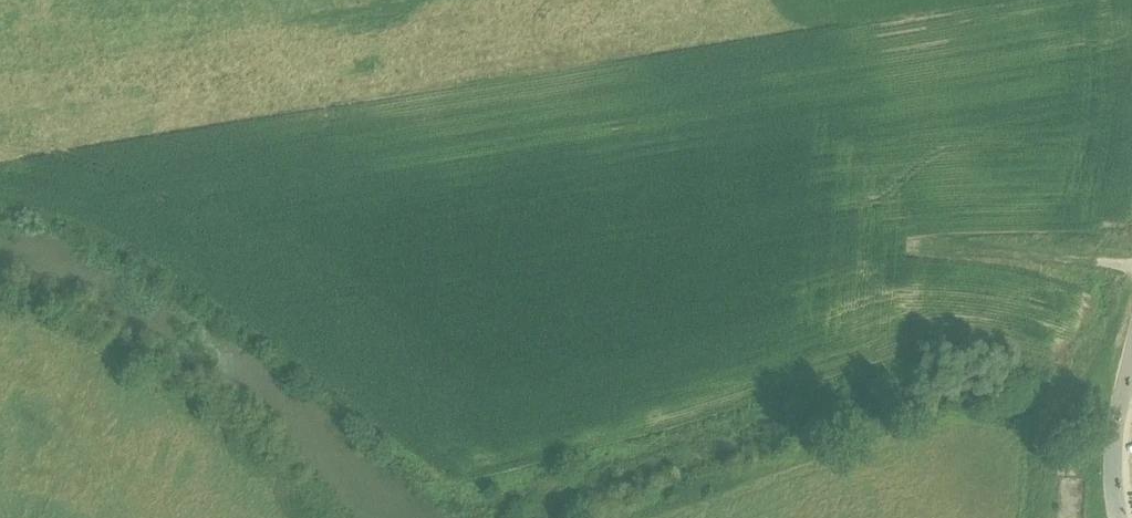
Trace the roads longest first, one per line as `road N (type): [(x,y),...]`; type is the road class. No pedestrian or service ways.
road 1 (track): [(956,251),(1131,267)]
road 2 (unclassified): [(1119,517),(1120,404),(1131,350)]

